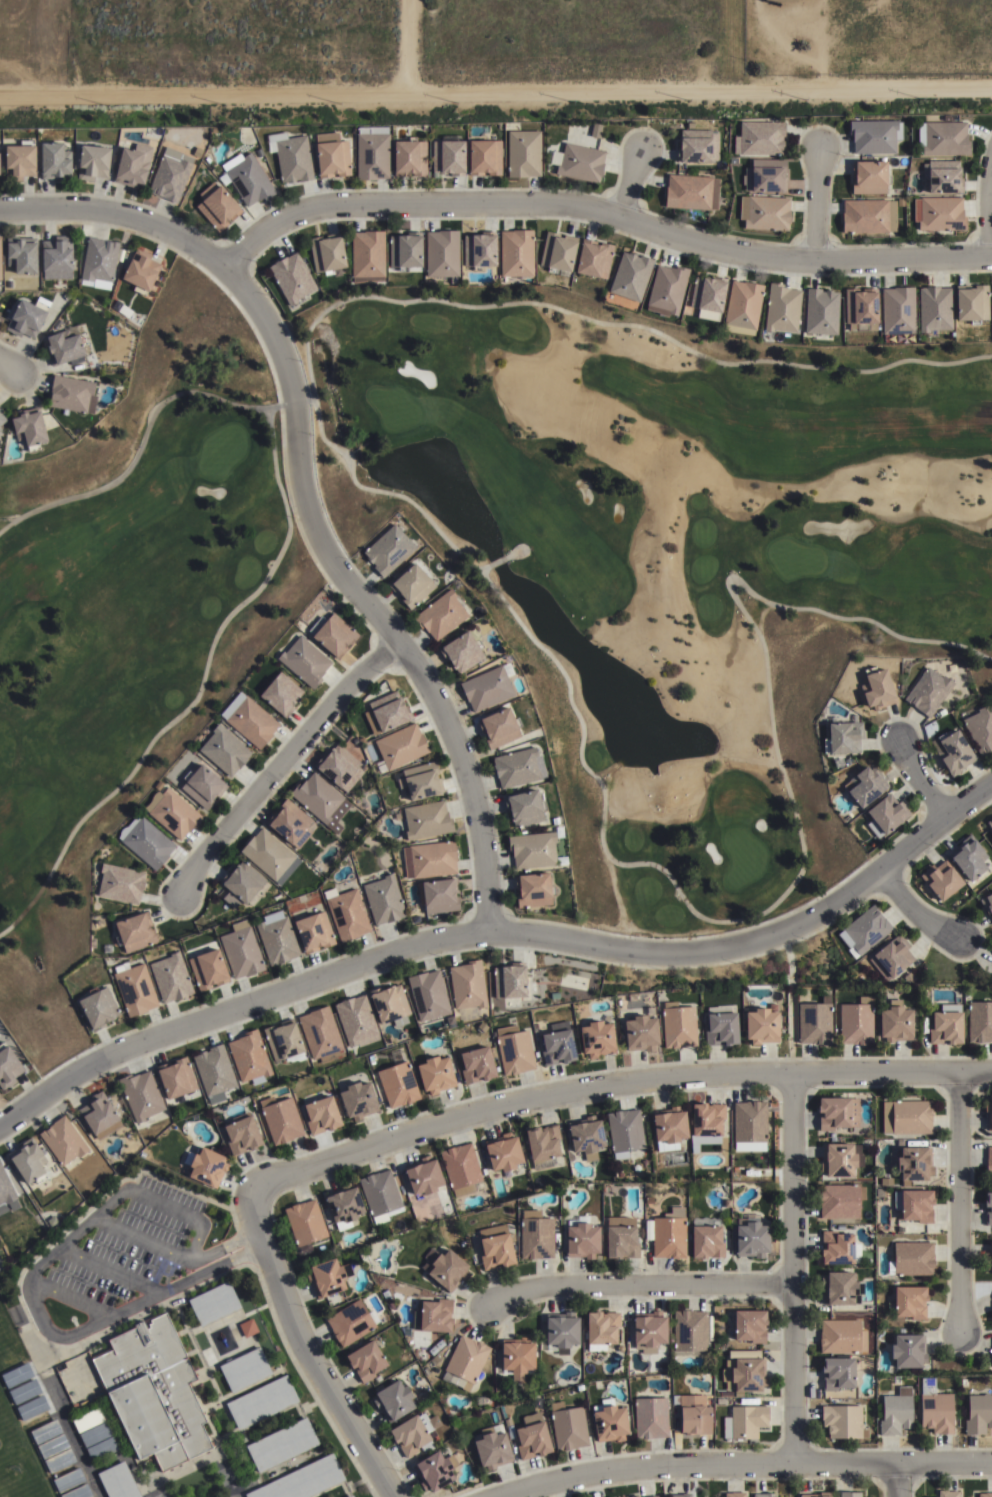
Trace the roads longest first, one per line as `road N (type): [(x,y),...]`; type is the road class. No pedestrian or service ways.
road 1 (residential): [(991,775),(839,896),(742,944),(622,953),(484,934),(426,947),(101,1059),(0,1117)]
road 2 (residential): [(991,259),(797,262),(545,203),(467,203),(291,214),(223,262),(167,230),(97,209),(0,208)]
road 3 (residential): [(0,92),(991,87)]
road 4 (residential): [(259,1196),(270,1180),(432,1125),(615,1082),(991,1070)]
road 5 (residential): [(223,262),(262,308),(279,348),(296,401),(297,458),(311,521),(345,580),(465,735),(483,807),(484,934)]
road 6 (residential): [(991,1463),(611,1469),(500,1496)]
road 7 (residential): [(794,1463),(792,1074)]
road 8 (residential): [(400,1496),(290,1311),(255,1215),(259,1196)]
road 9 (residential): [(176,895),(204,851),(364,667),(399,651)]
road 10 (residential): [(793,1290),(576,1285),(486,1306)]
road 11 (residential): [(958,1070),(957,1334)]

